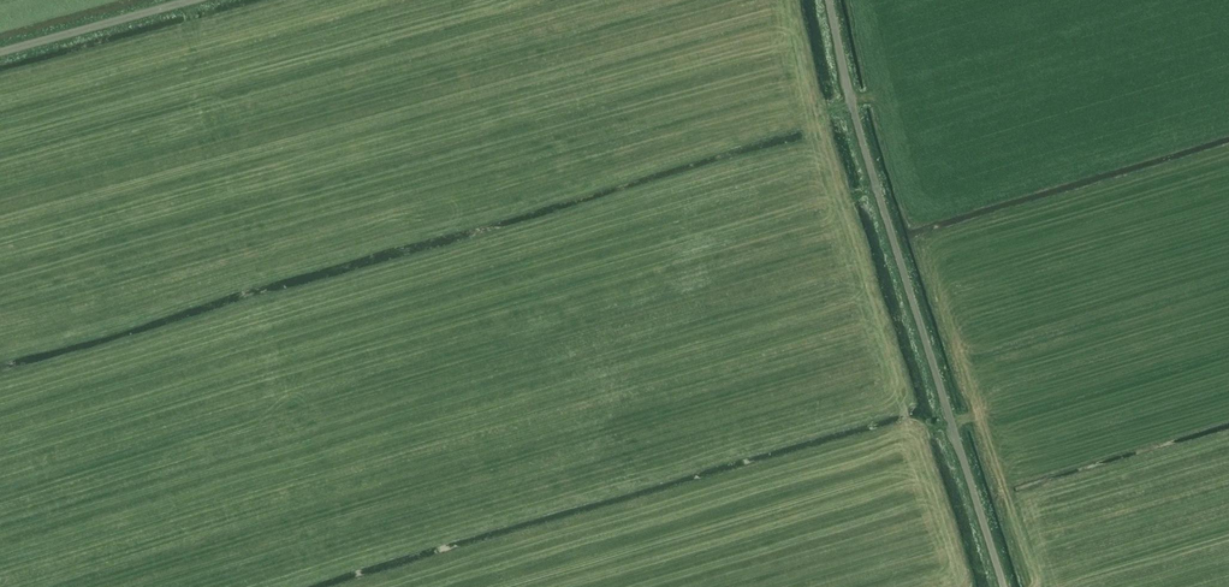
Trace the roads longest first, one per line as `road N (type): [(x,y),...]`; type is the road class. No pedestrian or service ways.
road 1 (unclassified): [(1003,586),(854,117),(828,0)]
road 2 (unclassified): [(0,52),(192,0)]

